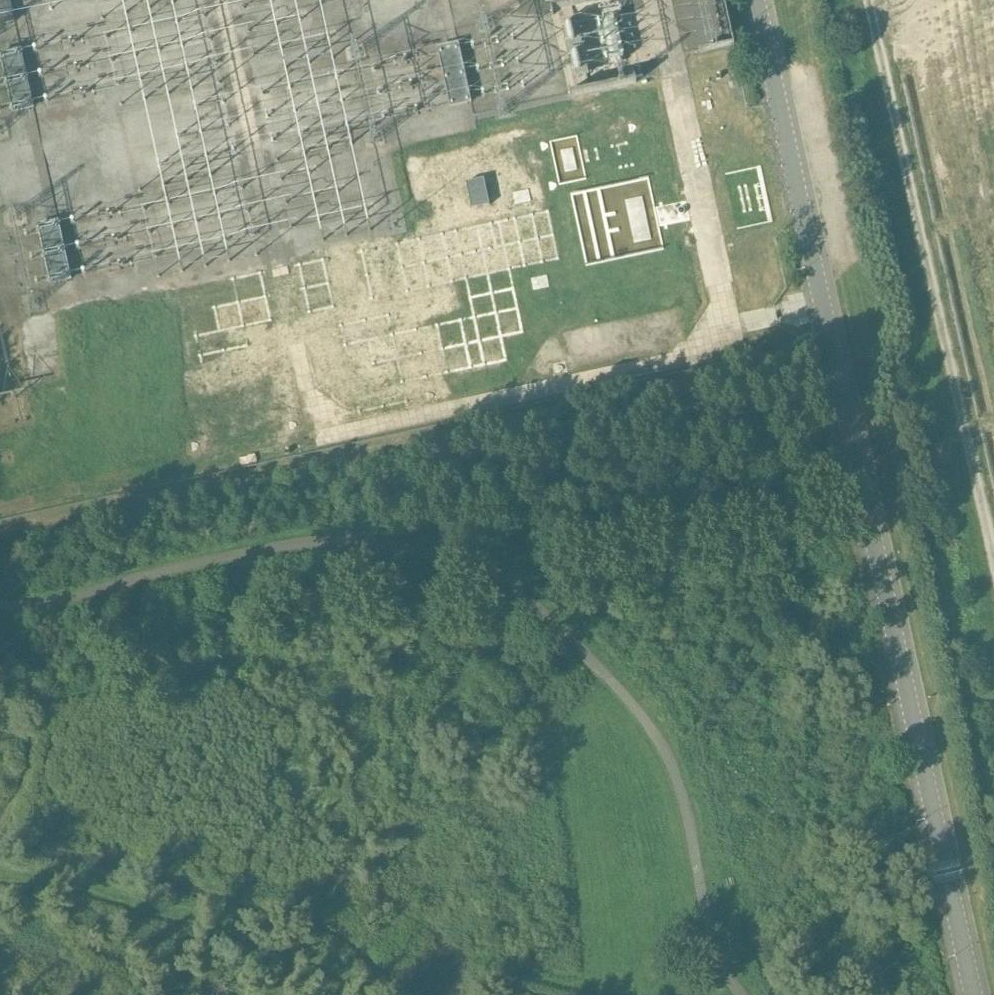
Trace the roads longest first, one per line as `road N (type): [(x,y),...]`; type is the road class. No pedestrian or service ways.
road 1 (tertiary): [(974,994),(757,0)]
road 2 (track): [(0,871),(47,879),(377,994)]

